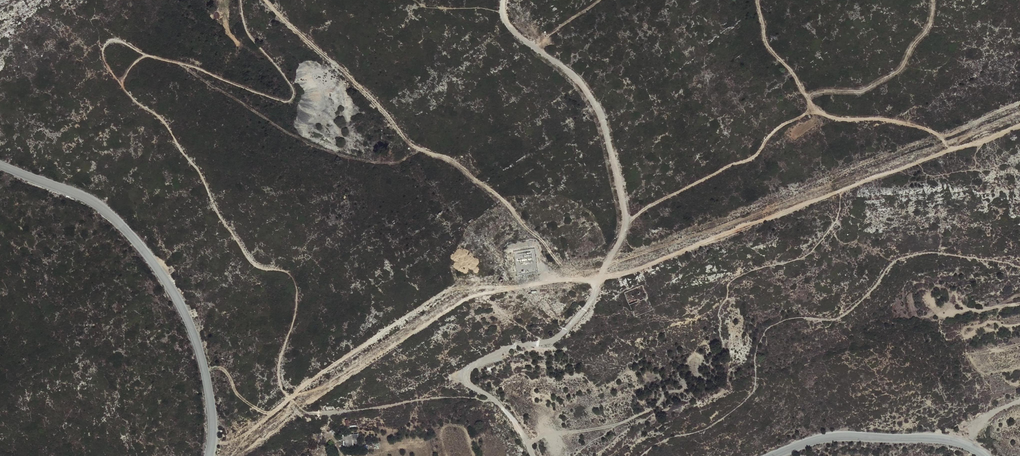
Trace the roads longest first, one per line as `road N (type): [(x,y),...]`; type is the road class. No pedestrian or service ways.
road 1 (track): [(245,455),(295,409),(308,408),(461,303),(561,277),(602,281),(1019,124)]
road 2 (track): [(533,455),(508,408),(468,379),(489,358),(556,345),(584,313),(626,229),(625,197),(607,124),(581,80),(515,30),(504,0)]
road 3 (unclassified): [(0,165),(99,207),(162,275),(197,342),(213,419),(210,455)]
road 4 (unclassified): [(769,455),(829,436),(938,438),(983,455)]

